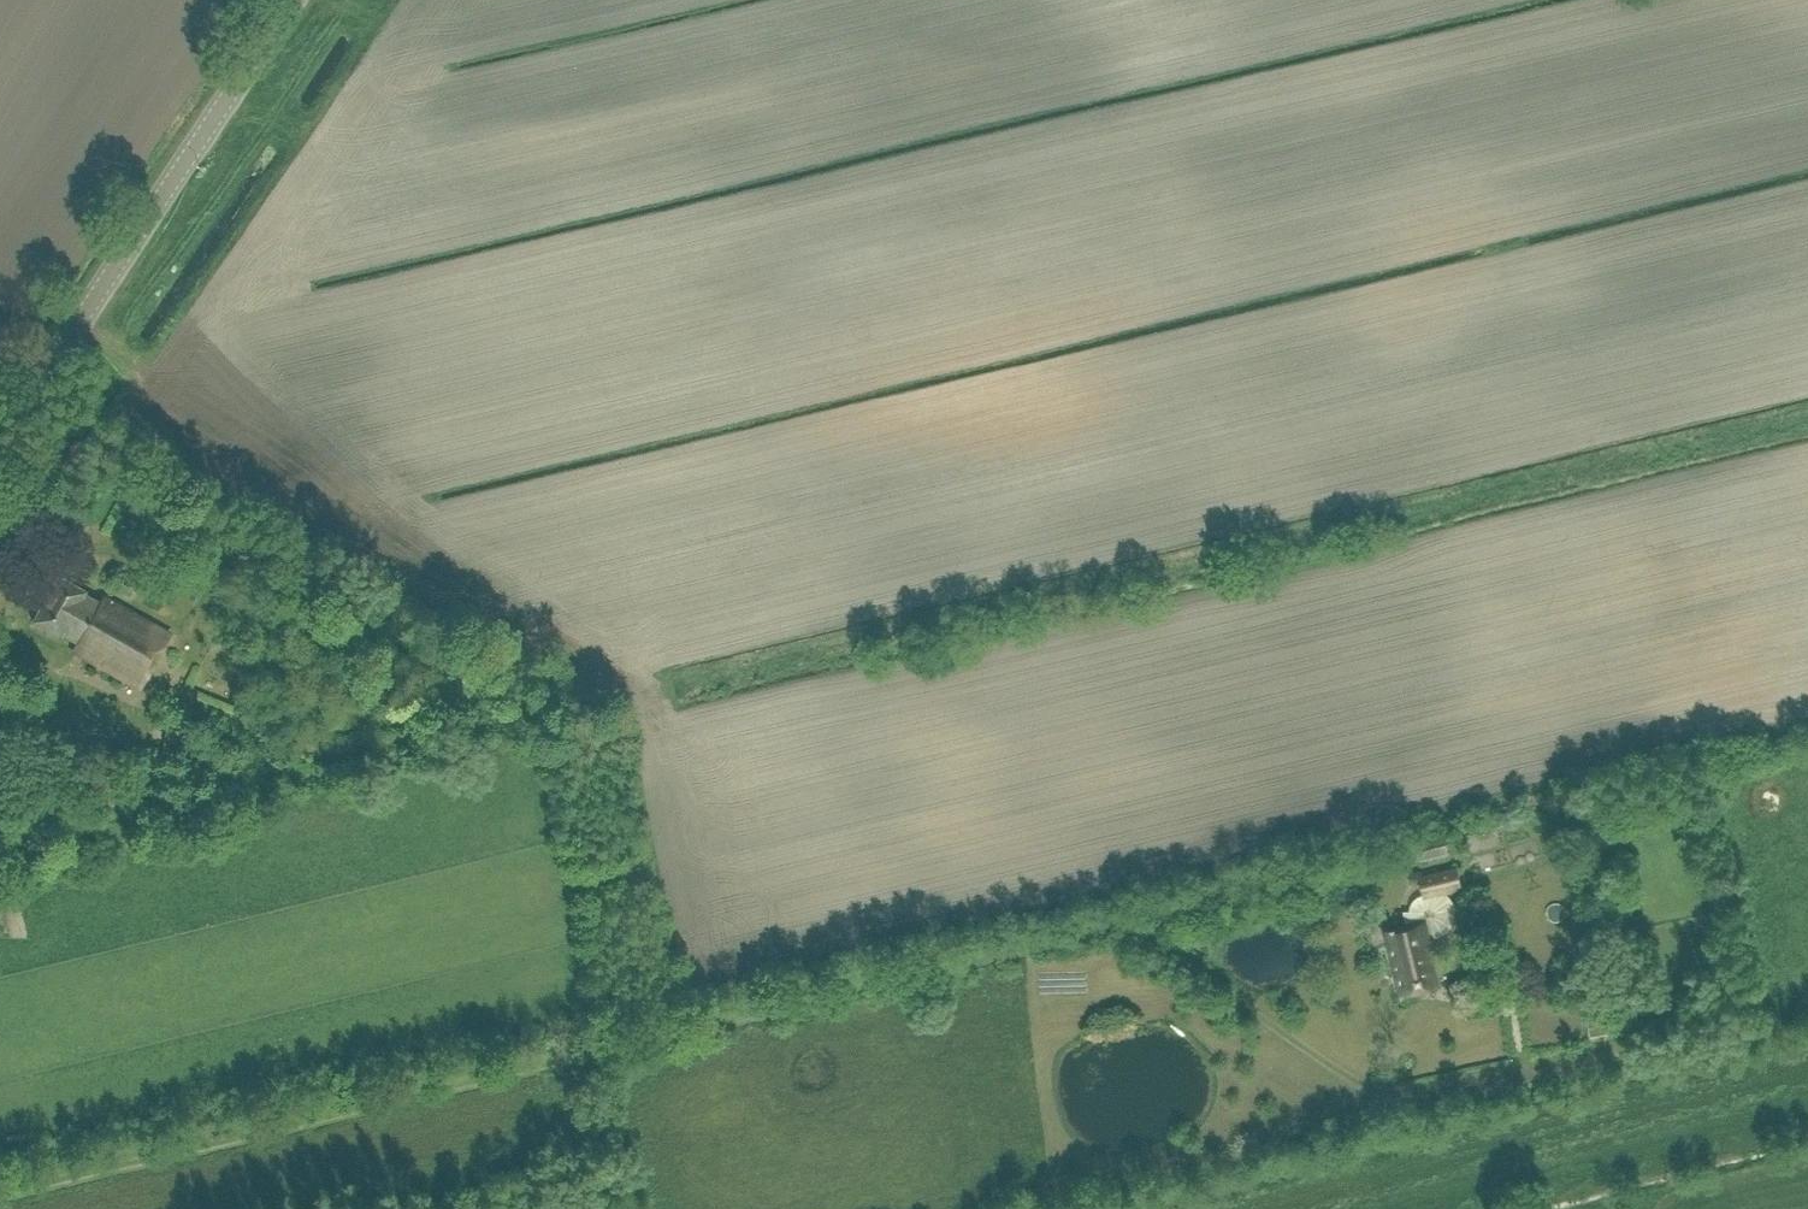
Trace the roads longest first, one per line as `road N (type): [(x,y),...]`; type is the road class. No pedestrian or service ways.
road 1 (tertiary): [(298,0),(0,448)]

